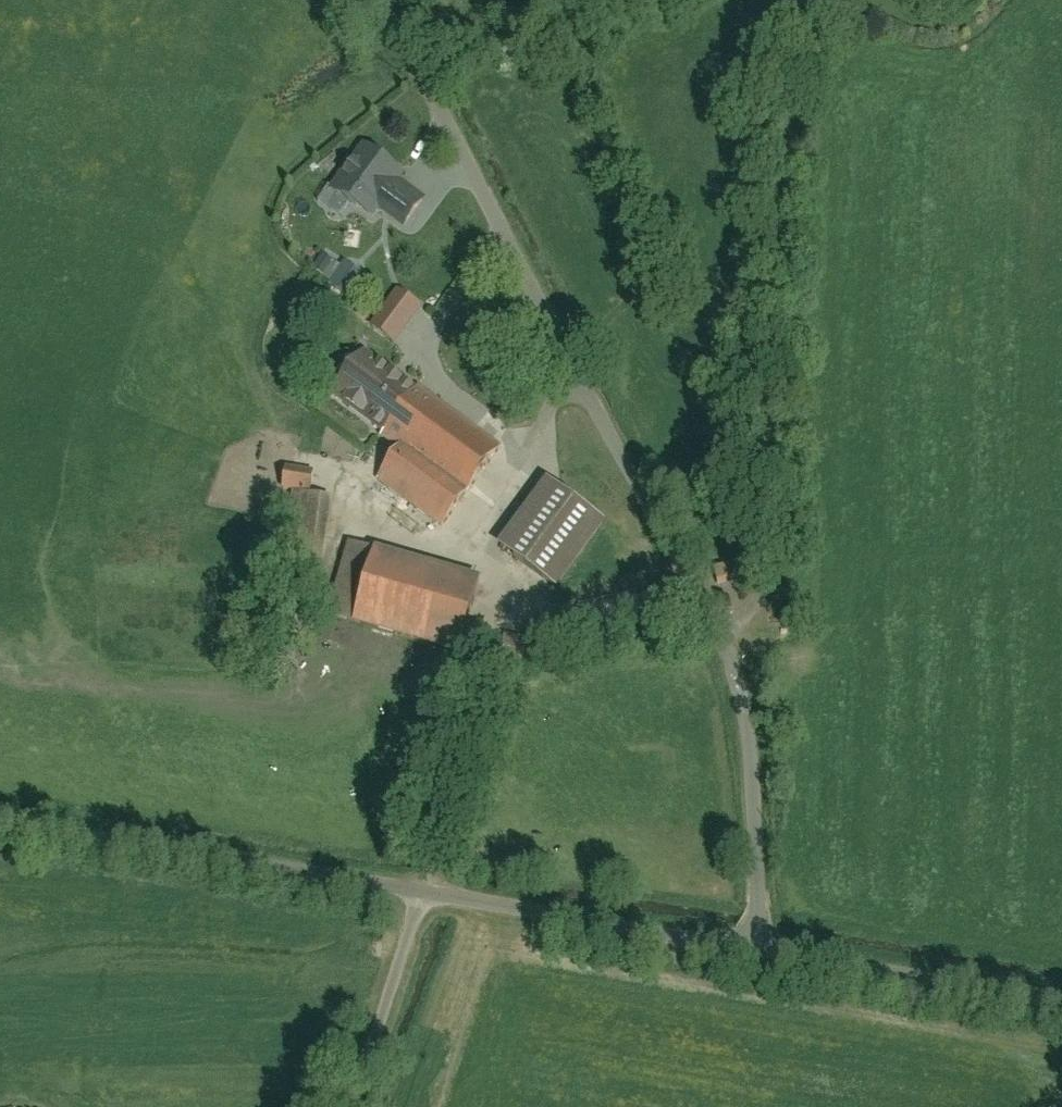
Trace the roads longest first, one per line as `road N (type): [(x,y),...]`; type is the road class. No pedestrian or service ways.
road 1 (residential): [(718,635),(383,0)]
road 2 (residential): [(803,0),(763,590),(741,624),(718,635)]
road 3 (residential): [(434,893),(0,825)]
road 4 (residential): [(761,946),(434,893)]
road 5 (residential): [(761,946),(748,738),(718,635)]
road 6 (residential): [(1061,997),(761,946)]
road 7 (residential): [(434,893),(364,1106)]

